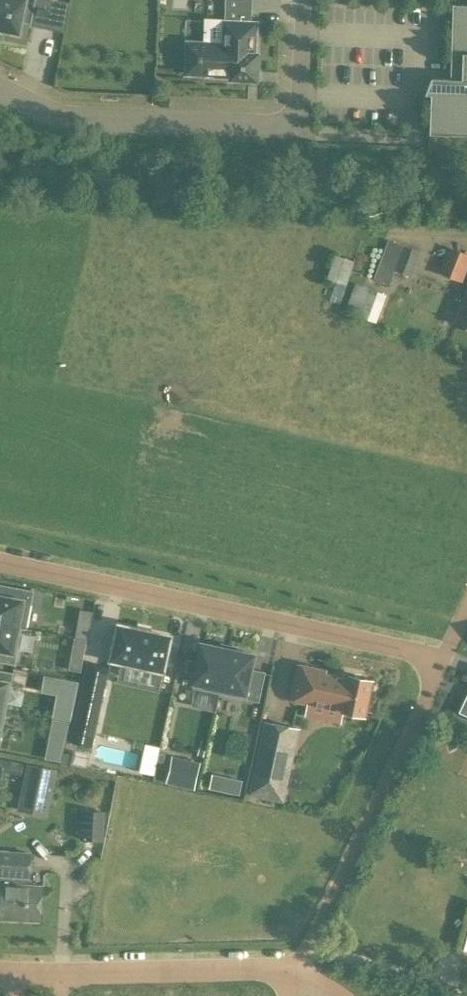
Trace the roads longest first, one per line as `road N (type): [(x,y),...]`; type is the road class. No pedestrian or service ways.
road 1 (residential): [(0,561),(443,658)]
road 2 (residential): [(307,0),(302,129),(67,119),(0,91)]
road 3 (residential): [(302,974),(443,658)]
road 4 (residential): [(60,972),(287,970)]

